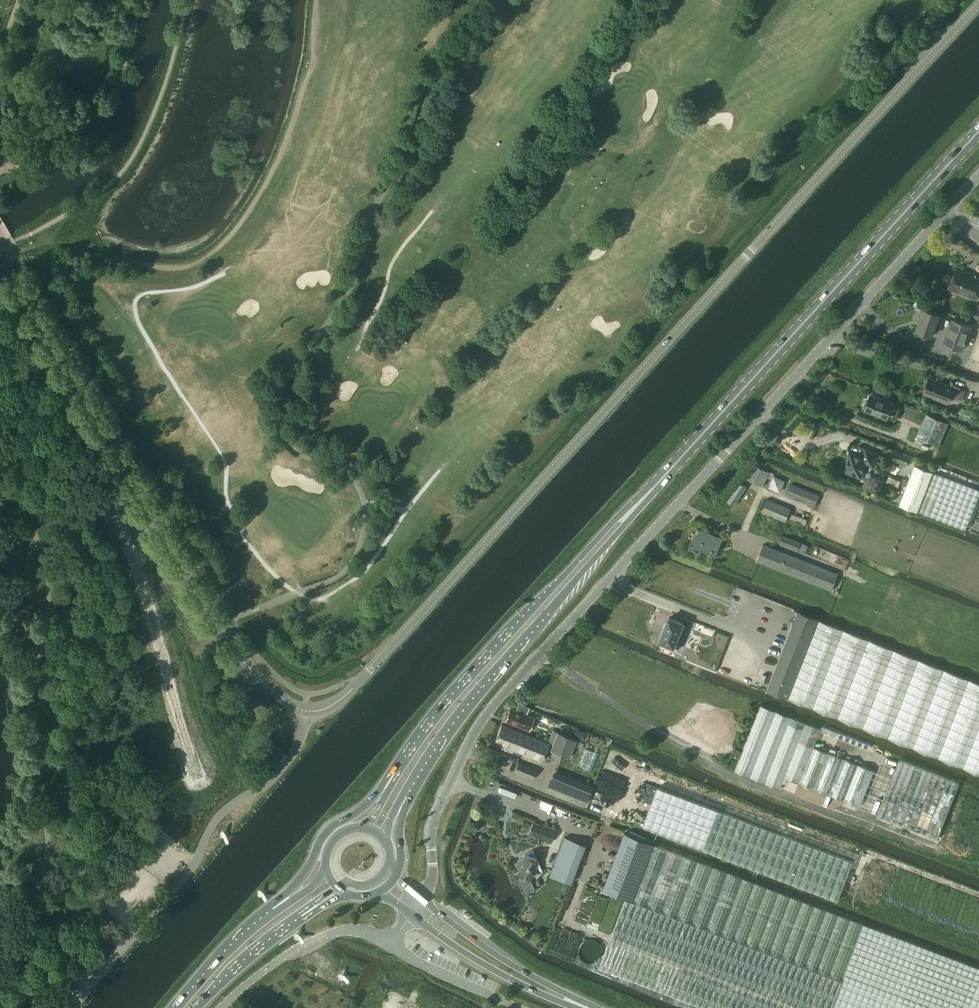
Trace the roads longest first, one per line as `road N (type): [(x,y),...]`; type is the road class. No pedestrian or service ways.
road 1 (tertiary): [(306,711),(332,706),(363,677),(978,8)]
road 2 (unclassified): [(422,897),(433,875),(434,818),(496,701),(978,177)]
road 3 (tertiary): [(306,711),(235,650),(0,254)]
road 4 (track): [(16,257),(38,246),(77,246),(181,266),(214,252),(249,212),(288,140),(313,66),(317,0)]
road 5 (primary): [(653,488),(978,132)]
road 6 (primary): [(407,796),(462,713),(653,488)]
road 7 (primary): [(653,488),(513,626),(396,772)]
road 8 (unclassified): [(136,932),(196,863),(221,814),(285,765),(302,740),(306,711)]
road 9 (unclassified): [(222,1007),(319,937),(350,929),(391,941)]
road 10 (primary): [(396,772),(366,807),(328,830),(305,875),(272,911)]
road 11 (primary): [(411,916),(519,983),(573,1001)]
road 12 (primary): [(573,1001),(422,897)]
road 13 (primary): [(197,1007),(305,914)]
road 14 (primary): [(272,911),(175,1007)]

